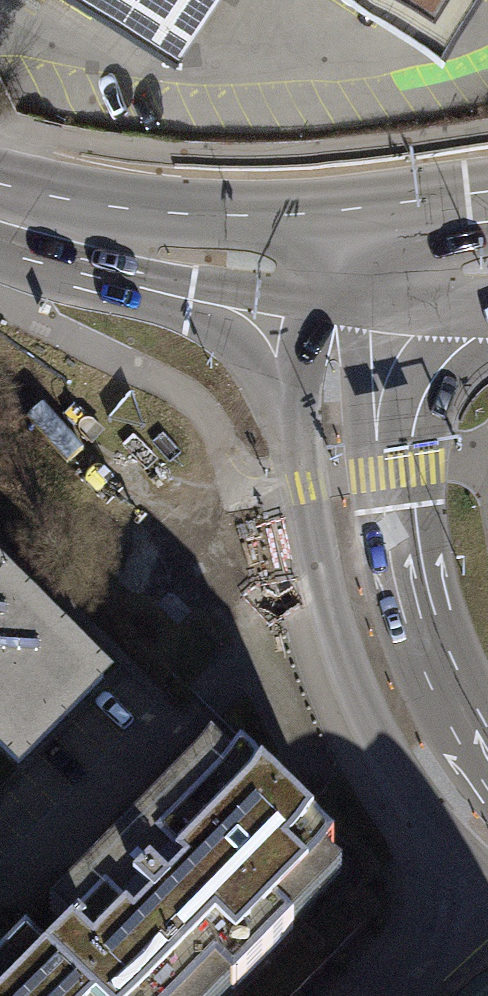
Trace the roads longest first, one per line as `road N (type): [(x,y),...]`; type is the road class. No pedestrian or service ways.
road 1 (tertiary): [(487,819),(422,738),(364,596),(340,470),(339,267)]
road 2 (primary): [(339,267),(90,242),(0,219)]
road 3 (primary): [(339,267),(487,258)]
road 4 (residential): [(487,912),(399,995)]

